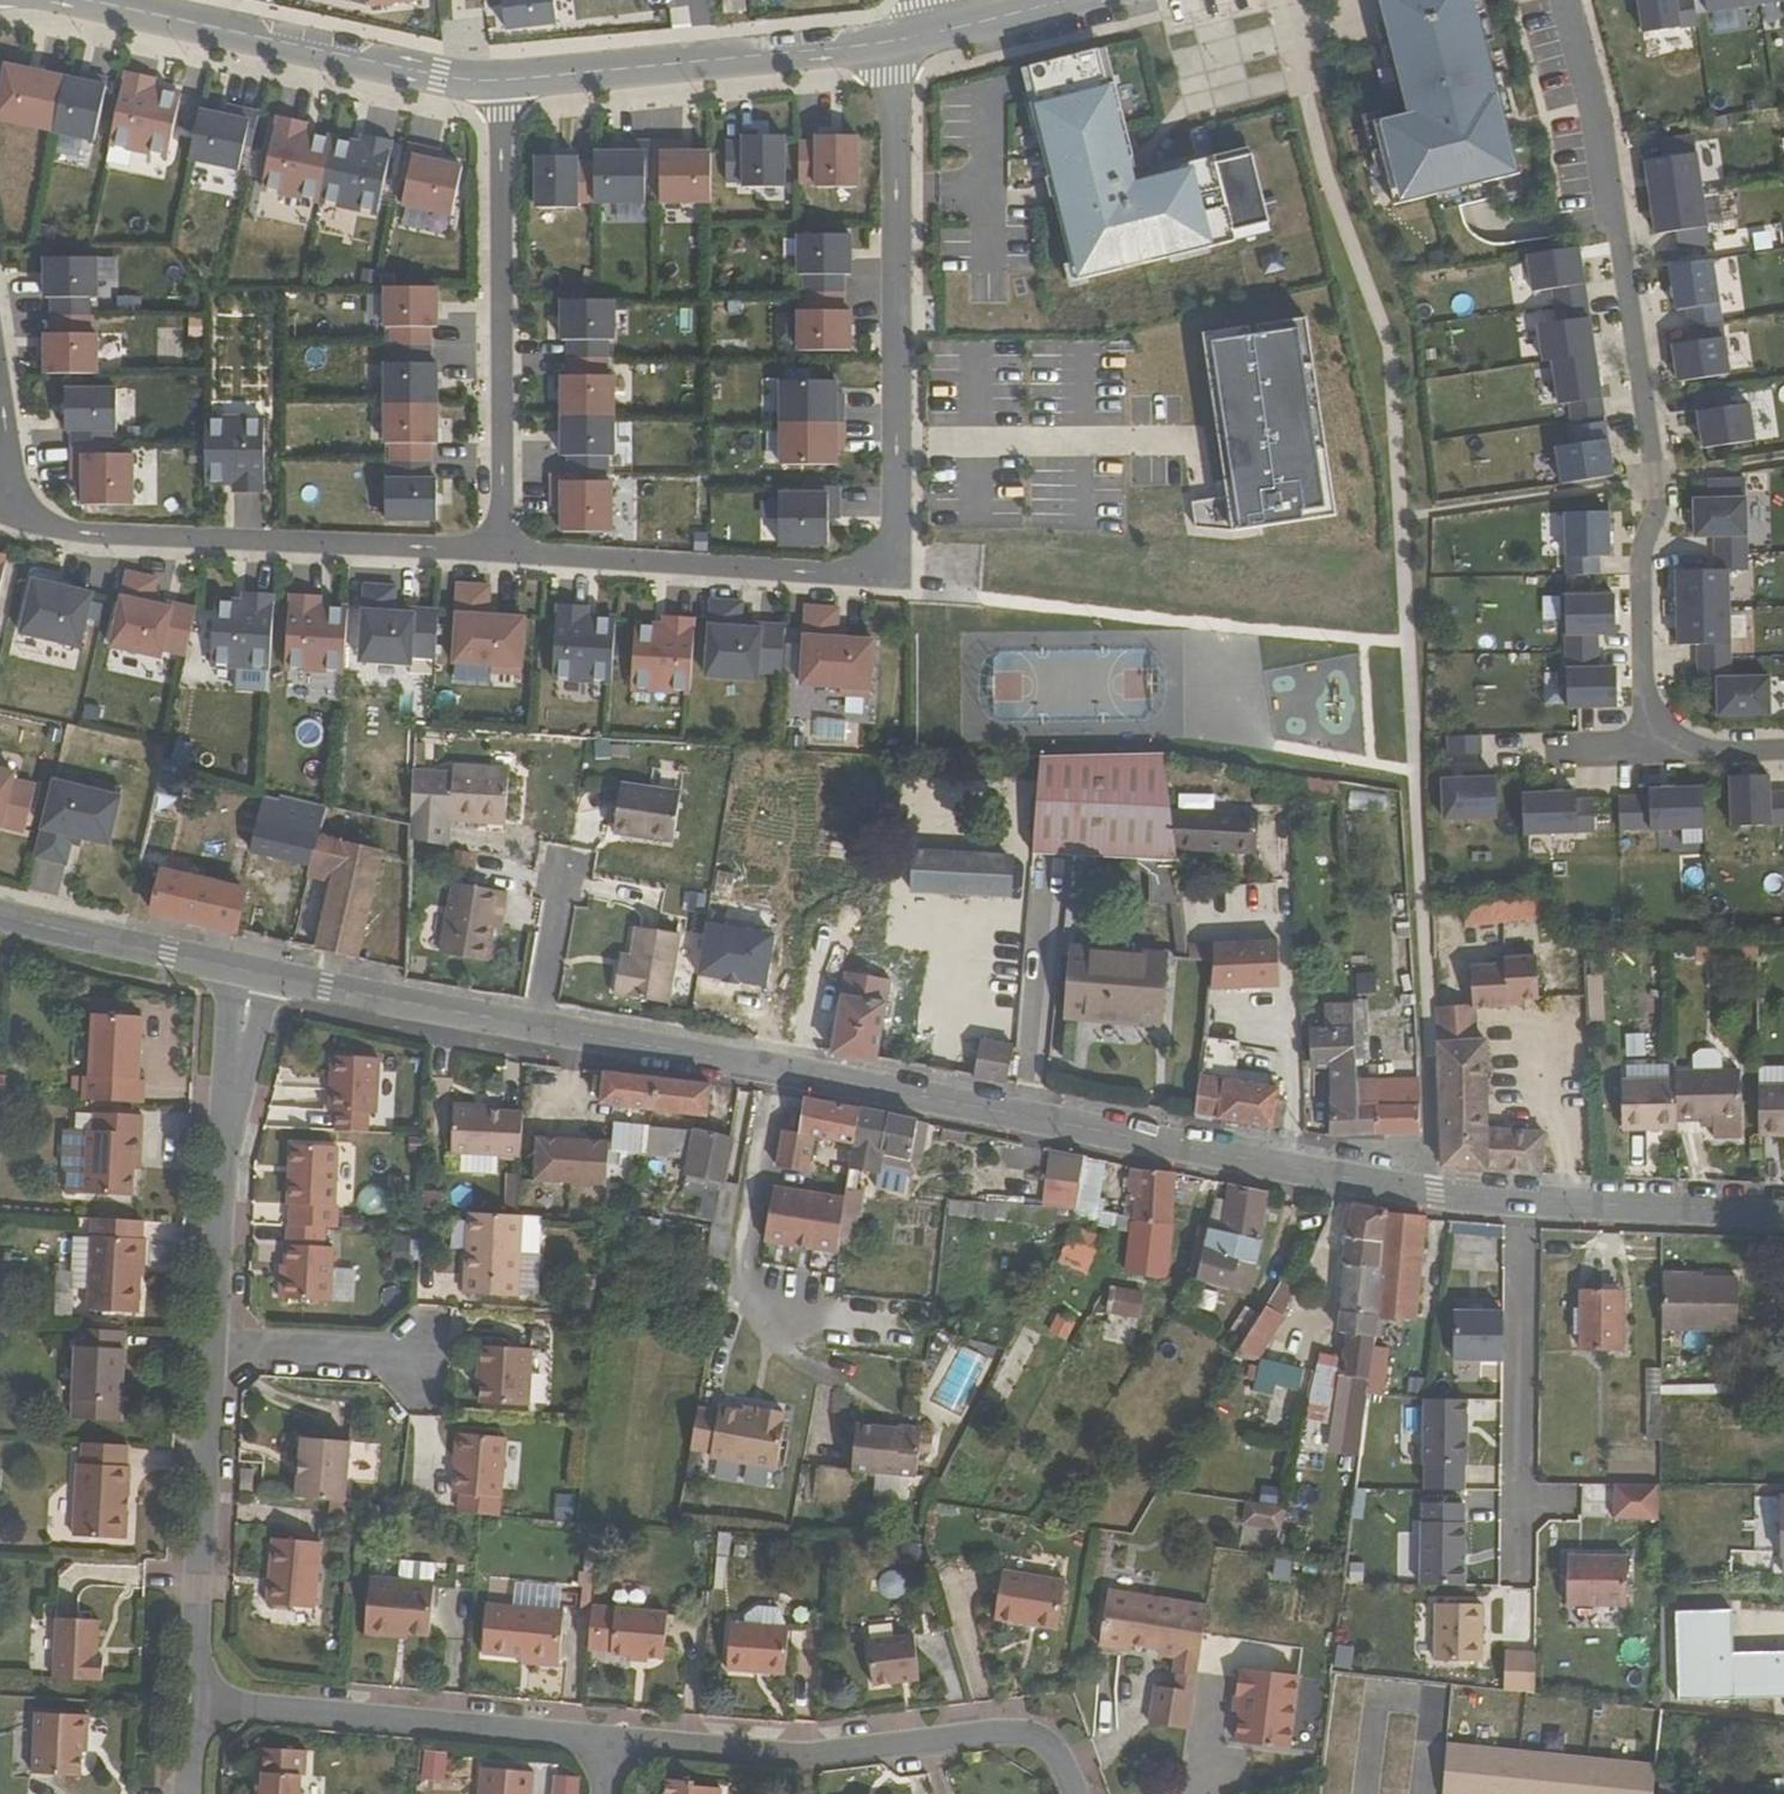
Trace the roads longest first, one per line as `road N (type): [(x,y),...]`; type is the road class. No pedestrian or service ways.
road 1 (residential): [(903,40),(902,579),(503,553)]
road 2 (residential): [(1783,746),(1644,754),(1641,556),(1657,483),(1601,117),(1572,0)]
road 3 (residential): [(1530,1203),(1435,1195),(776,1065)]
road 4 (residential): [(503,553),(106,540),(33,519),(4,482)]
road 5 (residential): [(1074,1793),(1060,1756),(1006,1733),(813,1758),(608,1740)]
road 6 (residential): [(503,553),(500,83)]
road 7 (unclassified): [(1530,1203),(1530,1661)]
road 8 (tertiary): [(84,0),(500,83)]
road 9 (tertiary): [(500,83),(903,40)]
road 10 (residential): [(608,1740),(205,1705)]
road 11 (residential): [(211,1348),(225,1119),(248,973)]
road 12 (residential): [(205,1705),(196,1592),(211,1348)]
road 13 (residential): [(789,1357),(758,1325),(739,1277),(776,1065)]
road 14 (residential): [(536,1023),(248,973)]
road 15 (residential): [(248,973),(0,915)]
road 16 (residential): [(1783,1213),(1530,1203)]
road 17 (residential): [(776,1065),(536,1023)]
road 18 (residential): [(428,1360),(211,1348)]
road 19 (residential): [(568,866),(536,1023)]
road 20 (tertiary): [(948,30),(1075,0)]
road 21 (residential): [(4,482),(12,429),(0,354)]

